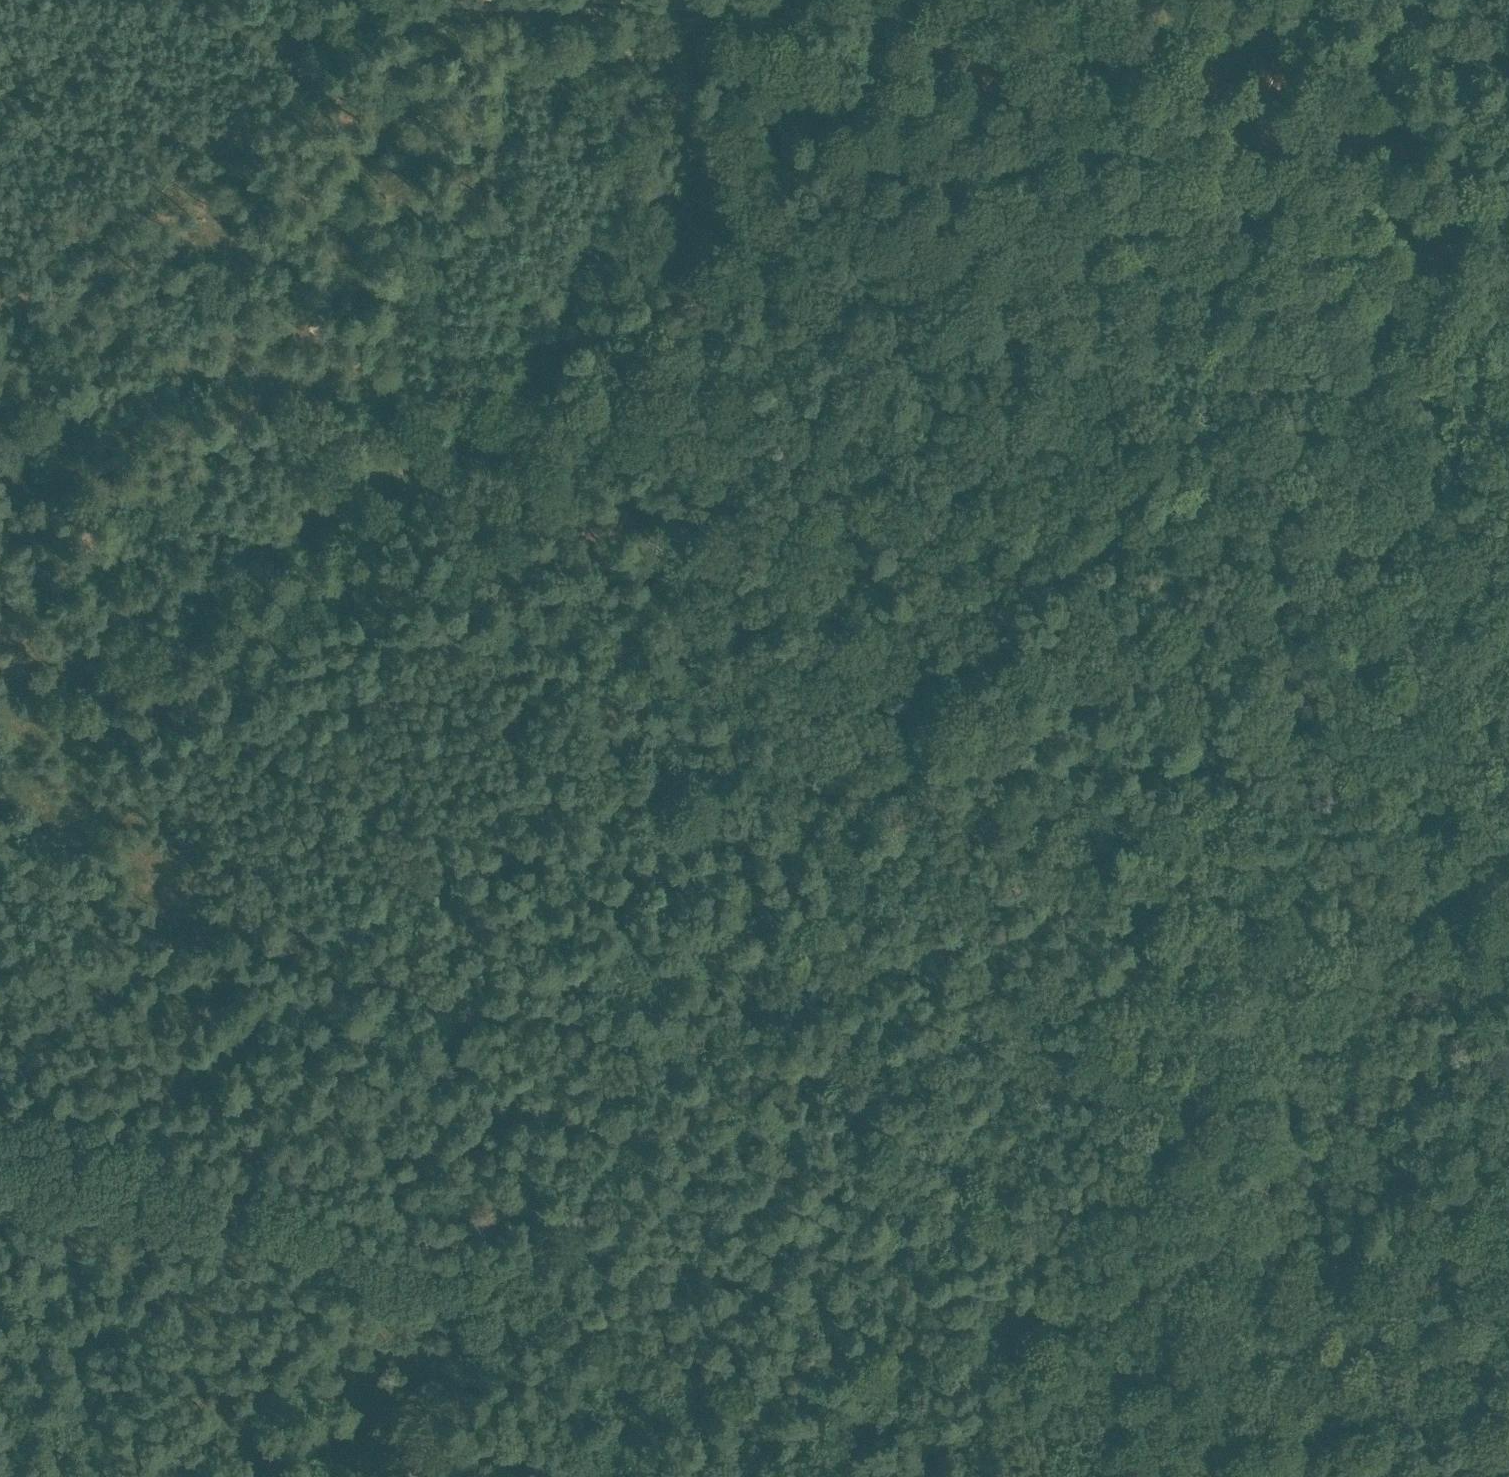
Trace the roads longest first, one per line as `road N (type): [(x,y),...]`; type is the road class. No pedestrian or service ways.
road 1 (track): [(631,0),(743,13),(890,54),(980,52),(1138,14),(1197,9),(1372,37),(1508,45)]

